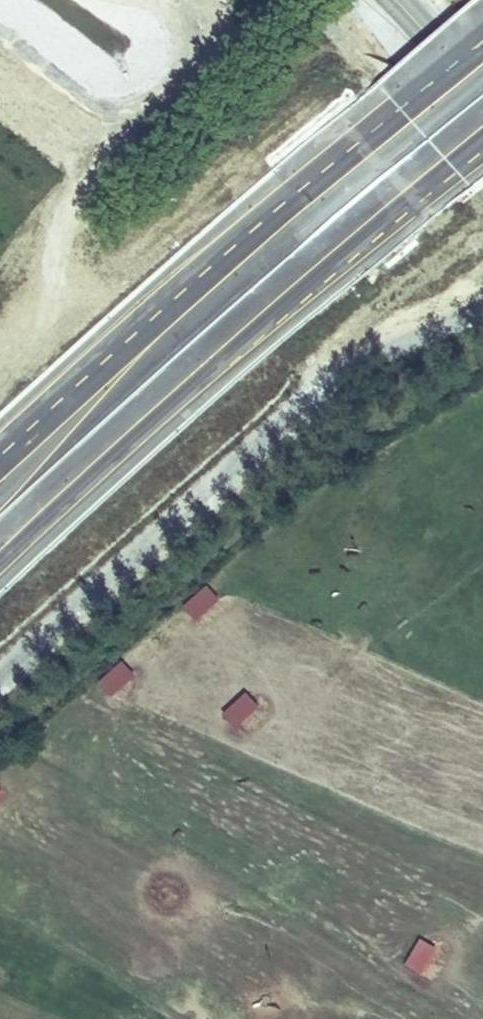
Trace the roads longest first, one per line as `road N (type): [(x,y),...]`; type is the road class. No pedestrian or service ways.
road 1 (motorway): [(0,538),(99,446),(482,127)]
road 2 (motorway): [(345,154),(0,457)]
road 3 (motorway): [(482,32),(345,154)]
road 4 (motorway): [(482,52),(345,154)]
road 5 (secondary): [(396,0),(482,93)]

